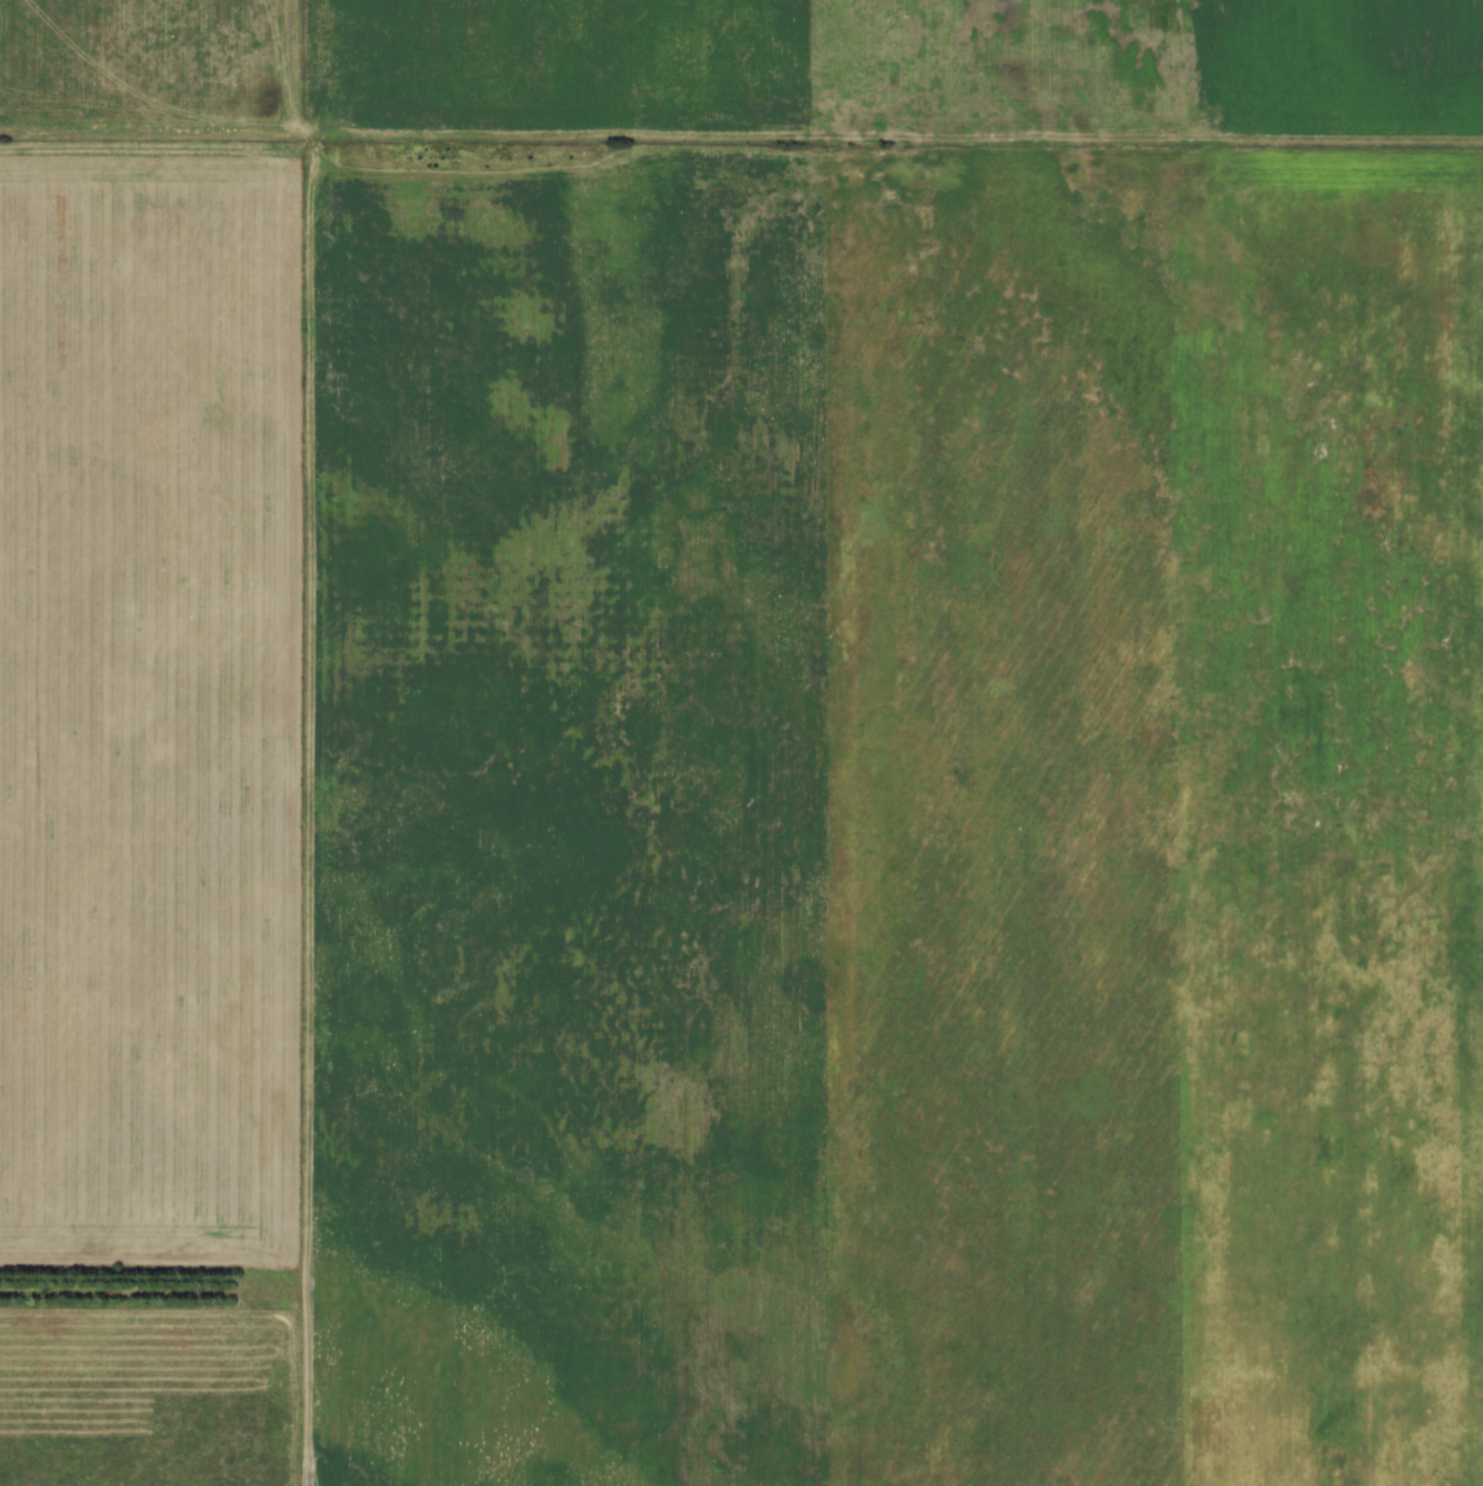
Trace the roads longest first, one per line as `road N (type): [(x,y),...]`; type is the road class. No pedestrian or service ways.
road 1 (track): [(0,149),(317,149),(316,1485)]

